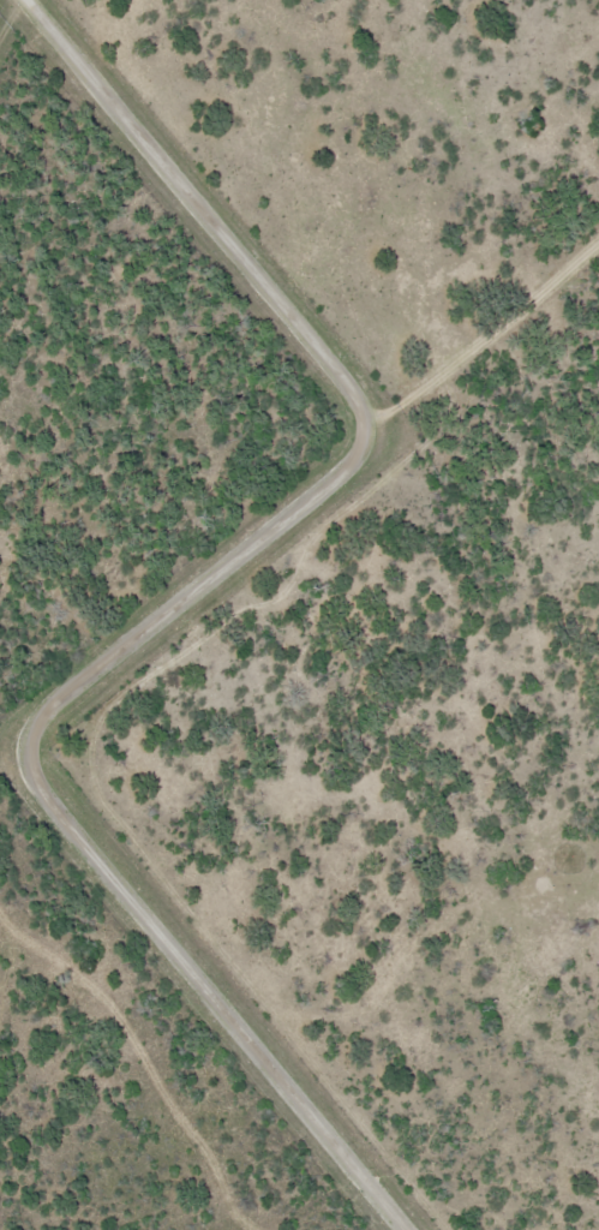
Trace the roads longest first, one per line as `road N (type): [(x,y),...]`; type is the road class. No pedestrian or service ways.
road 1 (residential): [(25,0),(319,350),(371,425),(343,474),(66,698),(38,732),(37,778),(405,1229)]
road 2 (track): [(0,919),(12,936),(98,990),(239,1216),(256,1229)]
road 3 (track): [(319,350),(397,411),(598,250)]

